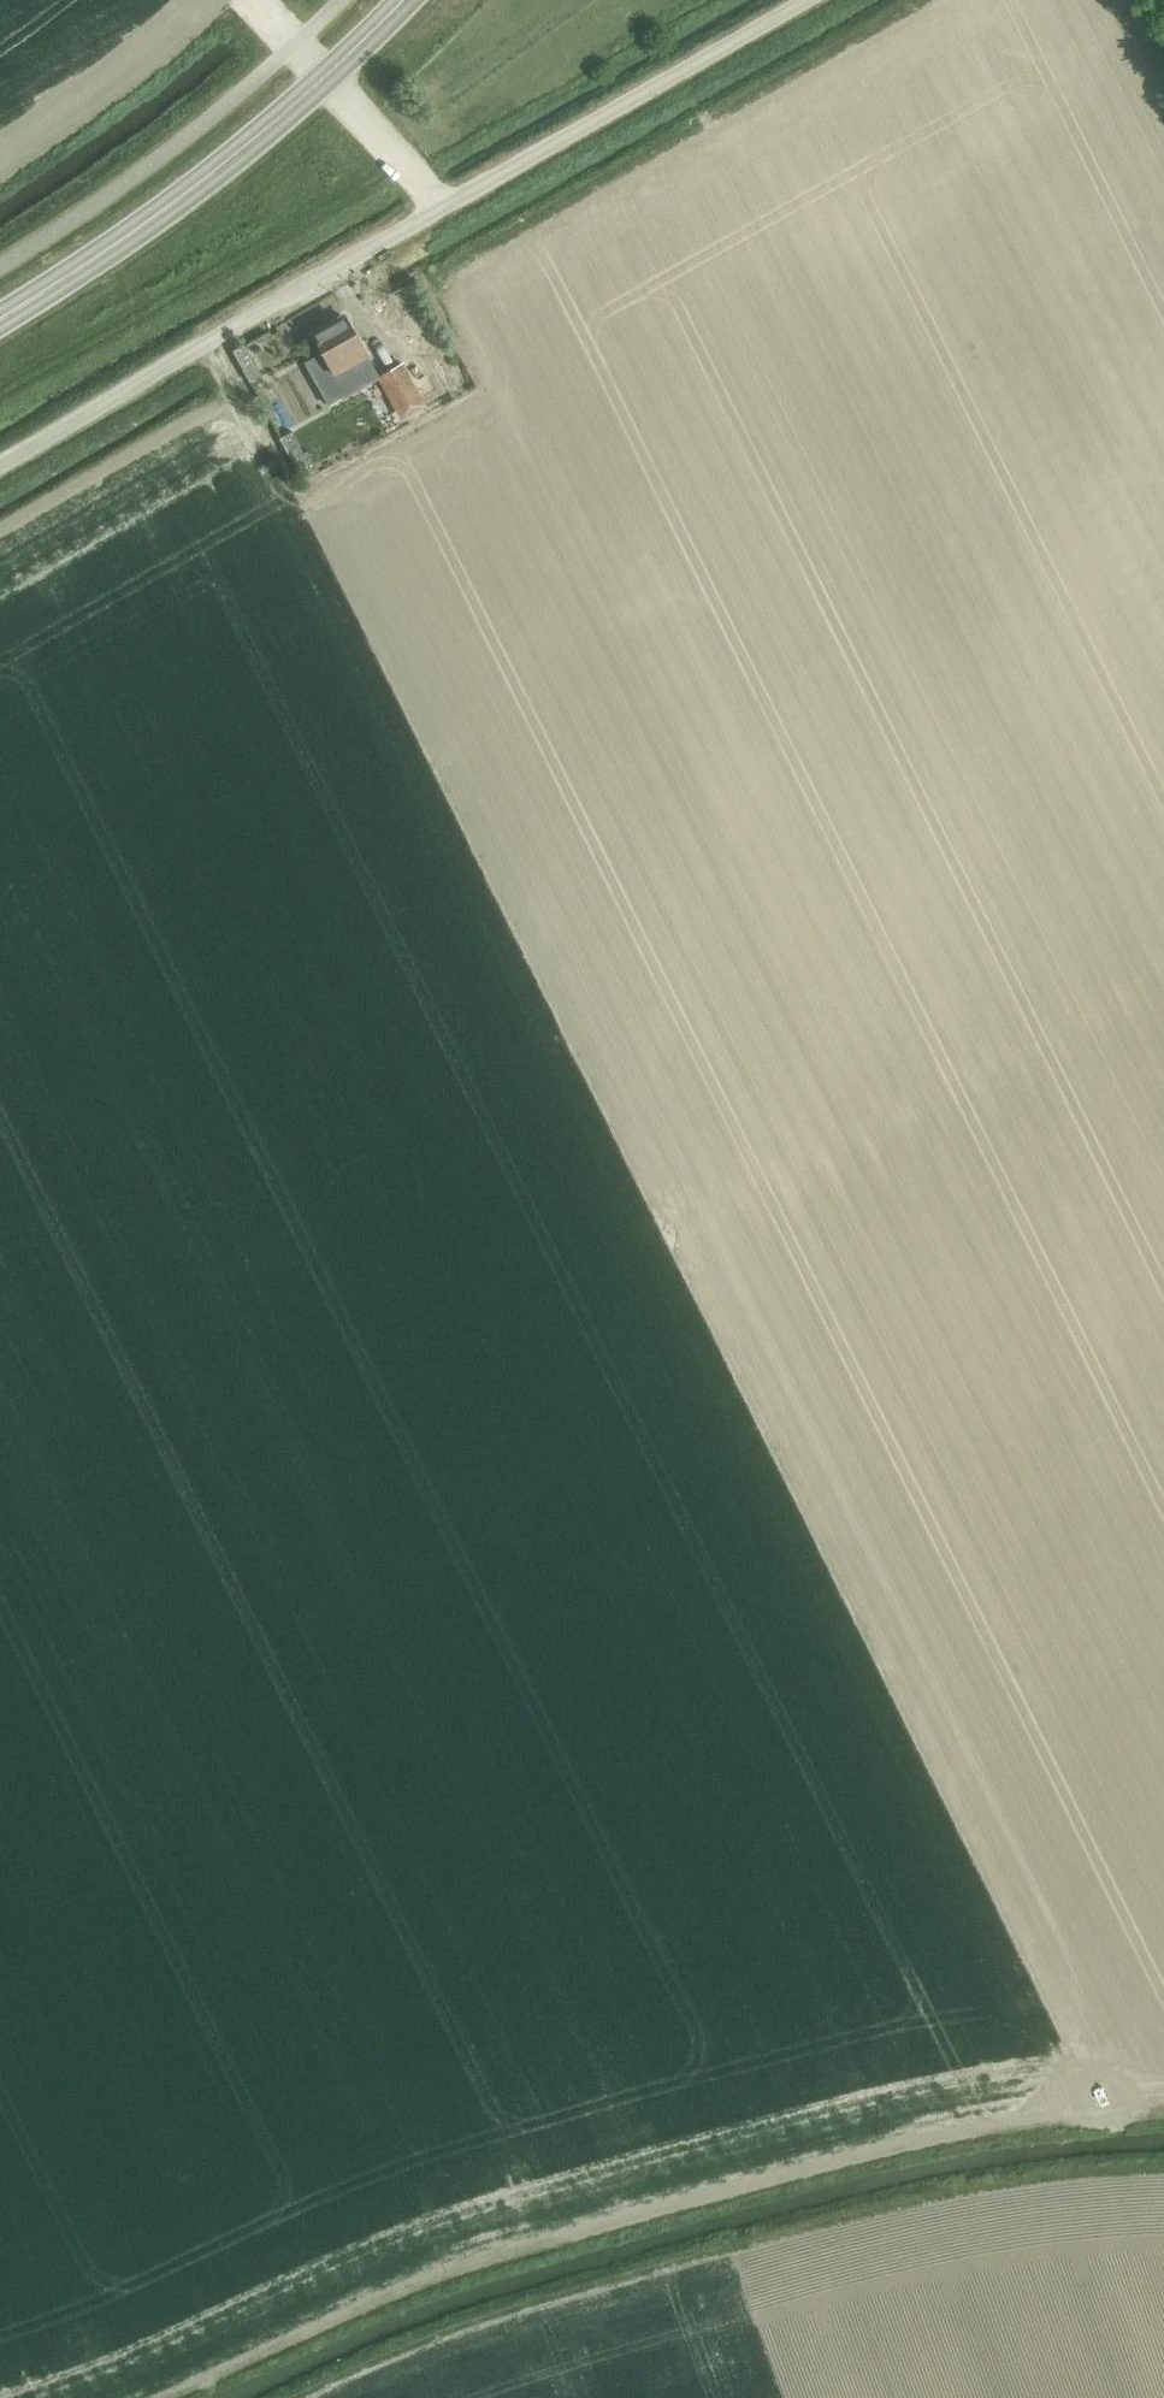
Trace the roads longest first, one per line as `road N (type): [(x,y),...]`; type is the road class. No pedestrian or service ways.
road 1 (unclassified): [(0,466),(808,0)]
road 2 (secondary): [(0,317),(223,166),(326,80),(404,0)]

